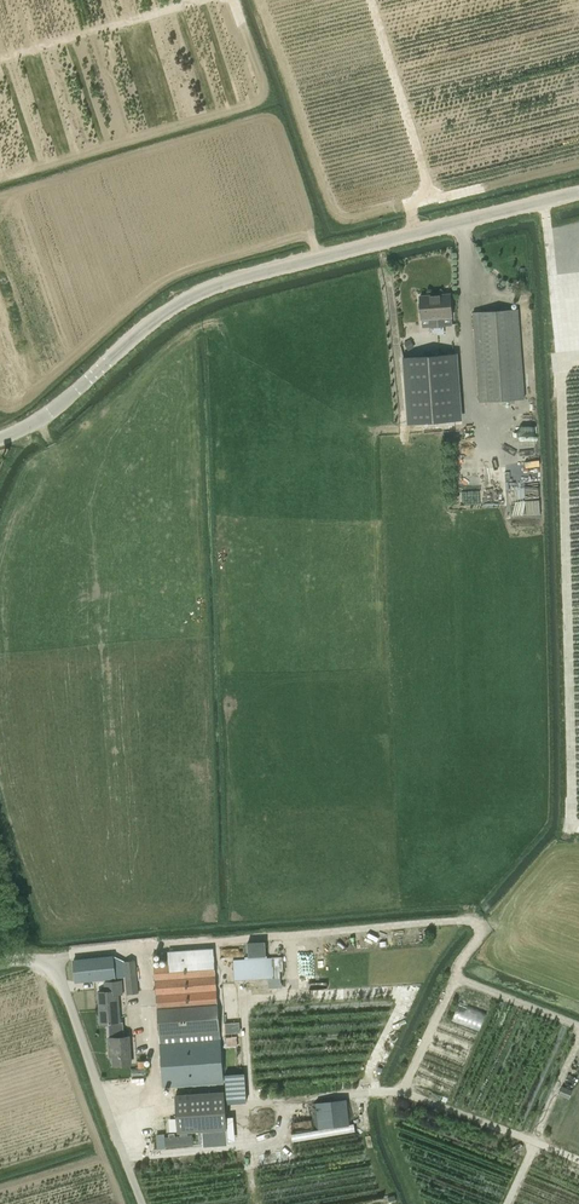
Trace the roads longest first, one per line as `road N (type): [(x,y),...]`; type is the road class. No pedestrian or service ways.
road 1 (unclassified): [(0,439),(49,414),(135,336),(211,288),(578,192)]
road 2 (residential): [(142,1203),(49,961)]

